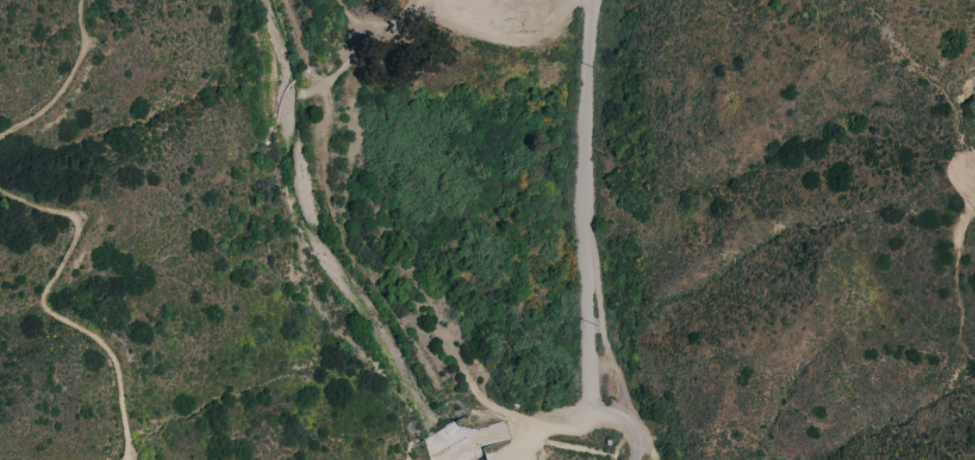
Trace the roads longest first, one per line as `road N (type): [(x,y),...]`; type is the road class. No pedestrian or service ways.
road 1 (track): [(124,459),(117,361),(103,340),(44,302),(83,217),(0,187)]
road 2 (track): [(0,133),(43,112),(86,53),(80,0)]

